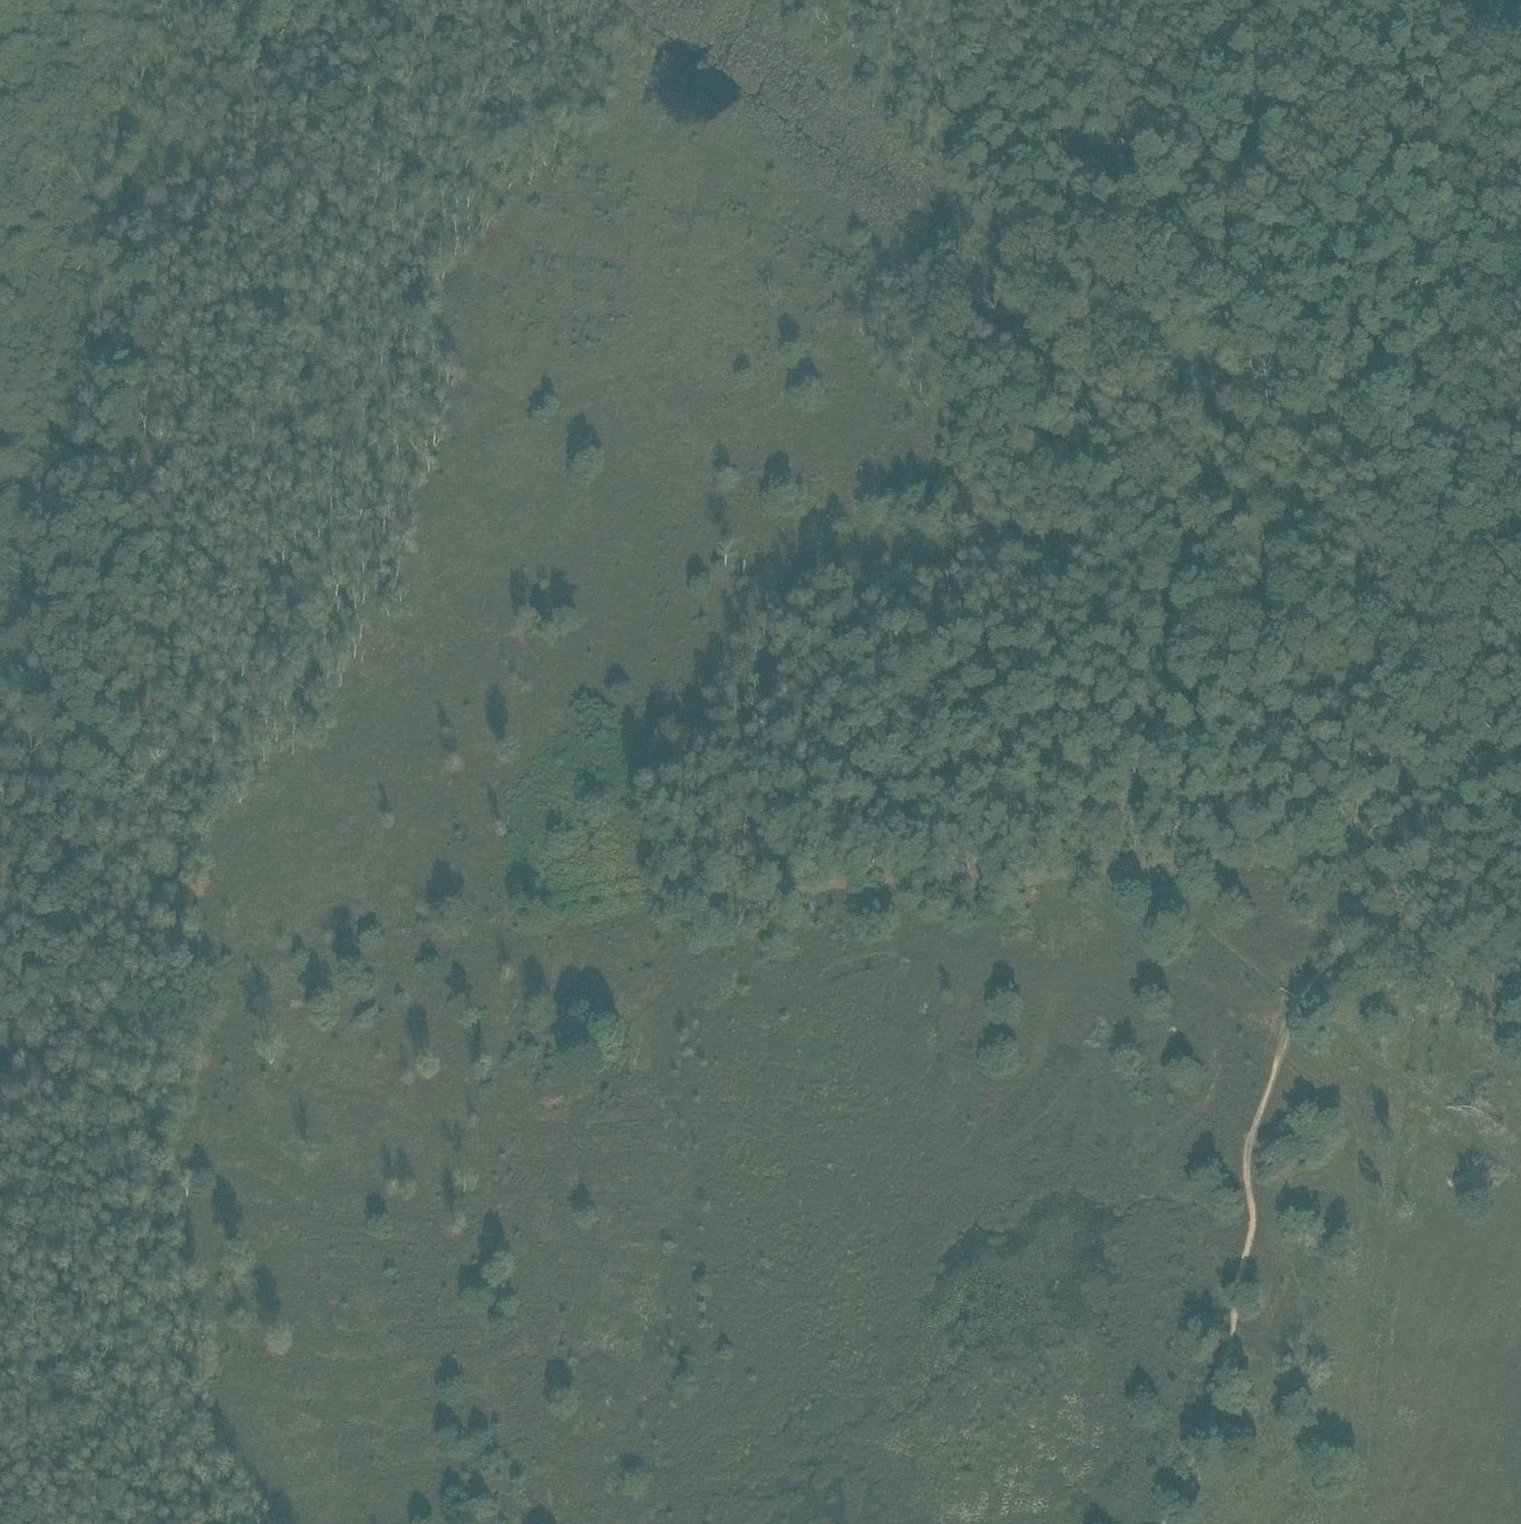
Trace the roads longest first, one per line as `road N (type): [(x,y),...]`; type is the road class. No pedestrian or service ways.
road 1 (track): [(1398,901),(1411,942),(1441,984),(1520,1038)]

